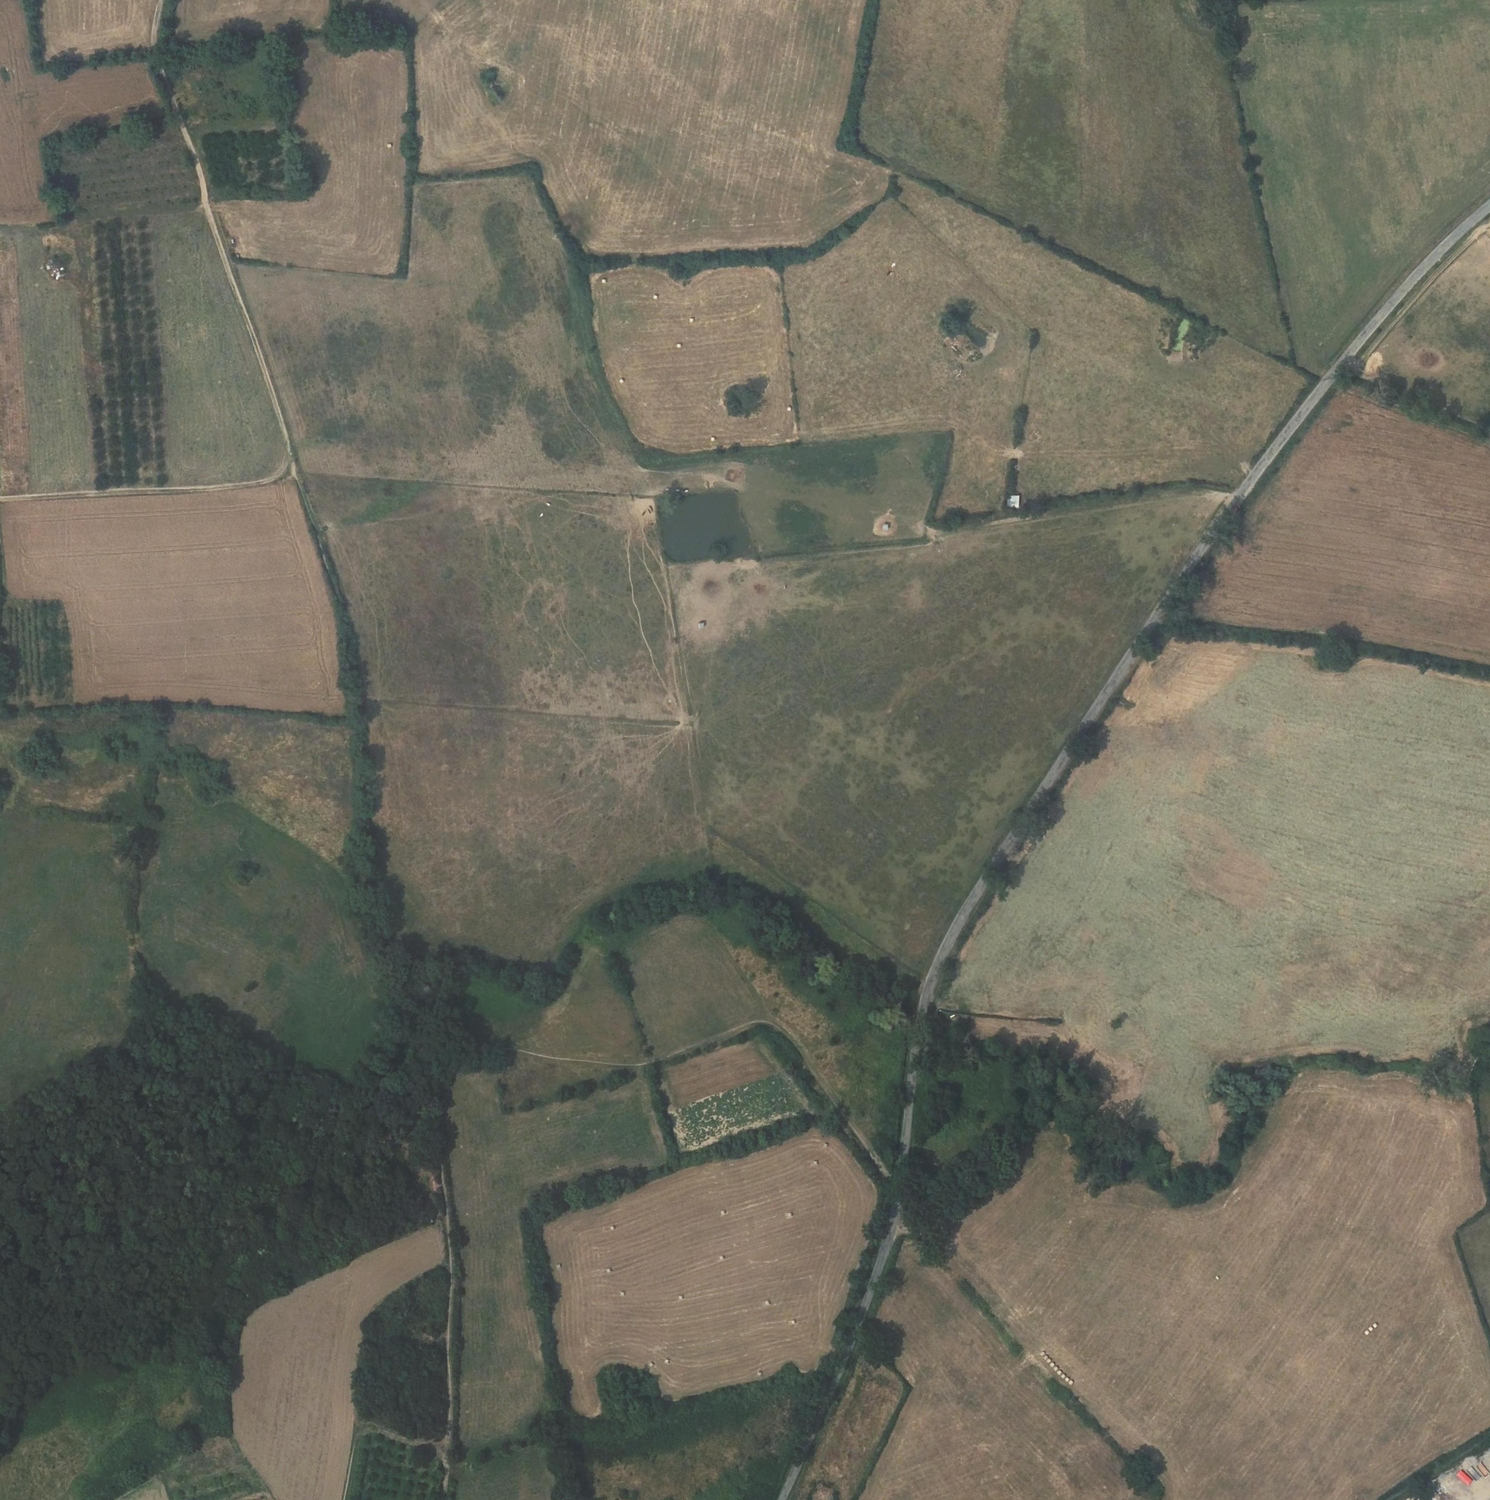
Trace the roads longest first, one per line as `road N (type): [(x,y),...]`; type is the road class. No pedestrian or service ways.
road 1 (track): [(444,1499),(447,1241),(433,1121),(441,1033),(388,955),(371,909),(346,628),(192,151),(150,53)]
road 2 (unclassified): [(781,1499),(831,1393),(892,1227),(917,1008),(949,933),(1143,623)]
road 3 (unclassified): [(1489,207),(1408,285),(1143,623)]
road 4 (track): [(0,499),(268,492),(299,482)]

